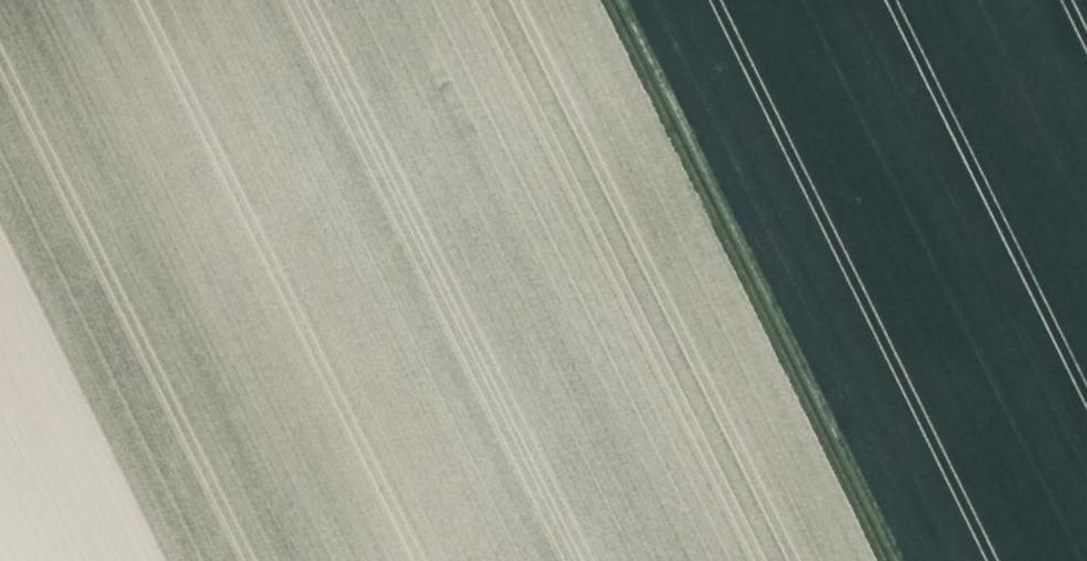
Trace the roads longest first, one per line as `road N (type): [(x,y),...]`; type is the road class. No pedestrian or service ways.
road 1 (track): [(888,560),(609,0)]

